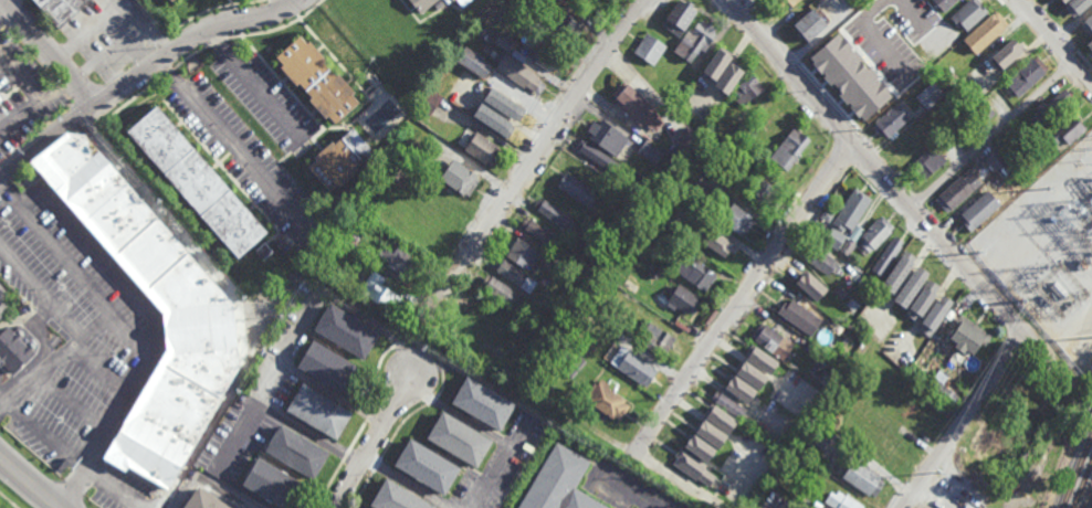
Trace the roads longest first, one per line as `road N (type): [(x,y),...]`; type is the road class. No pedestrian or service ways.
road 1 (residential): [(1072,389),(729,0)]
road 2 (residential): [(646,0),(427,319)]
road 3 (residential): [(850,142),(632,451)]
road 4 (residential): [(302,0),(198,35),(0,179)]
road 5 (residential): [(910,209),(1071,64)]
road 6 (residential): [(1023,334),(902,507)]
road 7 (residential): [(411,368),(330,507)]
road 8 (residential): [(97,105),(6,0)]

